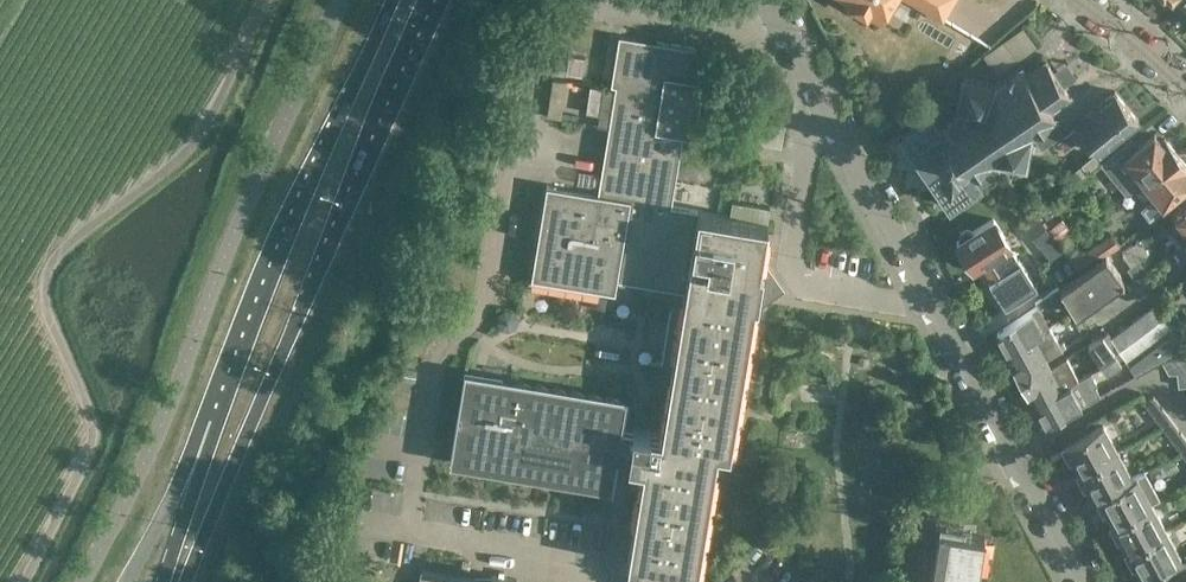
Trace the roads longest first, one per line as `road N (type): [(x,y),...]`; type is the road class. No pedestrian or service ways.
road 1 (primary): [(186,581),(439,0)]
road 2 (residential): [(1015,461),(768,0)]
road 3 (primary): [(392,0),(276,249),(196,472)]
road 4 (residential): [(912,581),(921,519),(1015,461)]
road 5 (residential): [(1077,0),(1185,87)]
road 6 (residential): [(1082,581),(1015,461)]
road 7 (primary): [(196,472),(163,510),(125,581)]

